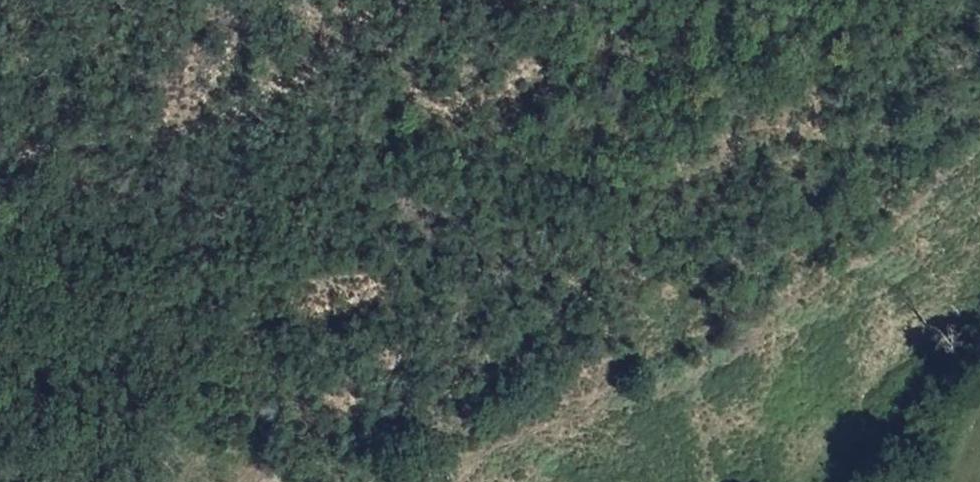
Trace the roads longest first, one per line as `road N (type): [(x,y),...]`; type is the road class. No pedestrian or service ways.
road 1 (track): [(389,0),(324,74),(196,131),(0,161)]

